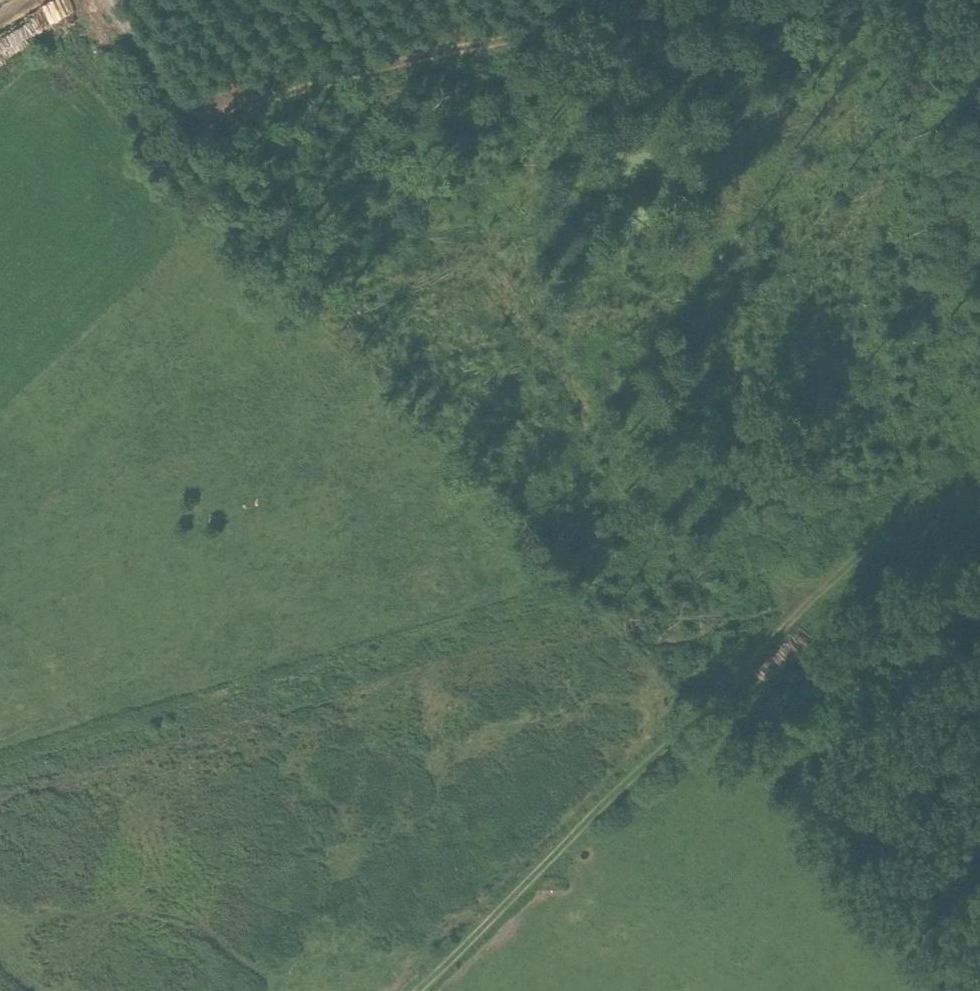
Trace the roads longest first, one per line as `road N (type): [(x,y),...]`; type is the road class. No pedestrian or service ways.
road 1 (track): [(979,497),(694,720),(415,990)]

